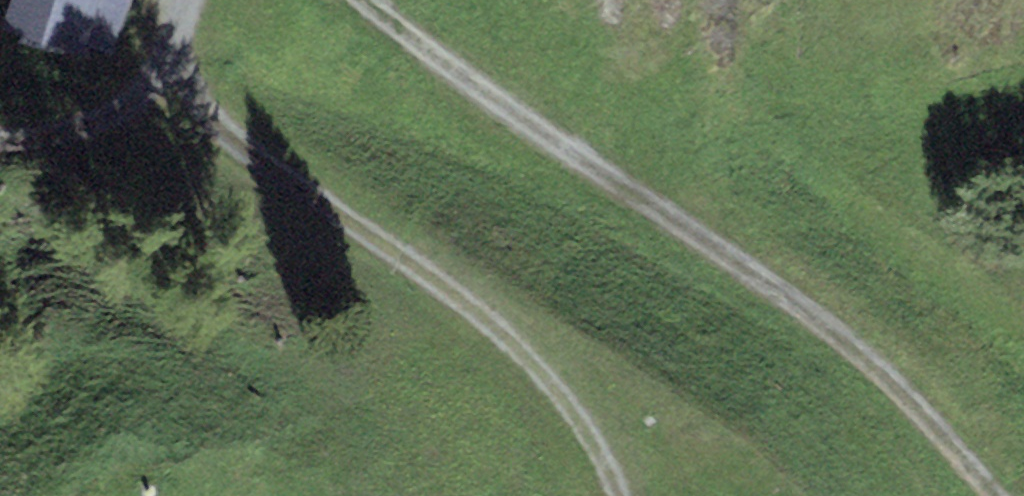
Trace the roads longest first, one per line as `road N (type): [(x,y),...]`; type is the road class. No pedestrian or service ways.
road 1 (track): [(371,0),(703,238),(895,391),(995,495)]
road 2 (track): [(151,81),(495,321),(580,418),(614,495)]
road 3 (track): [(180,0),(151,81),(84,136),(0,137)]

